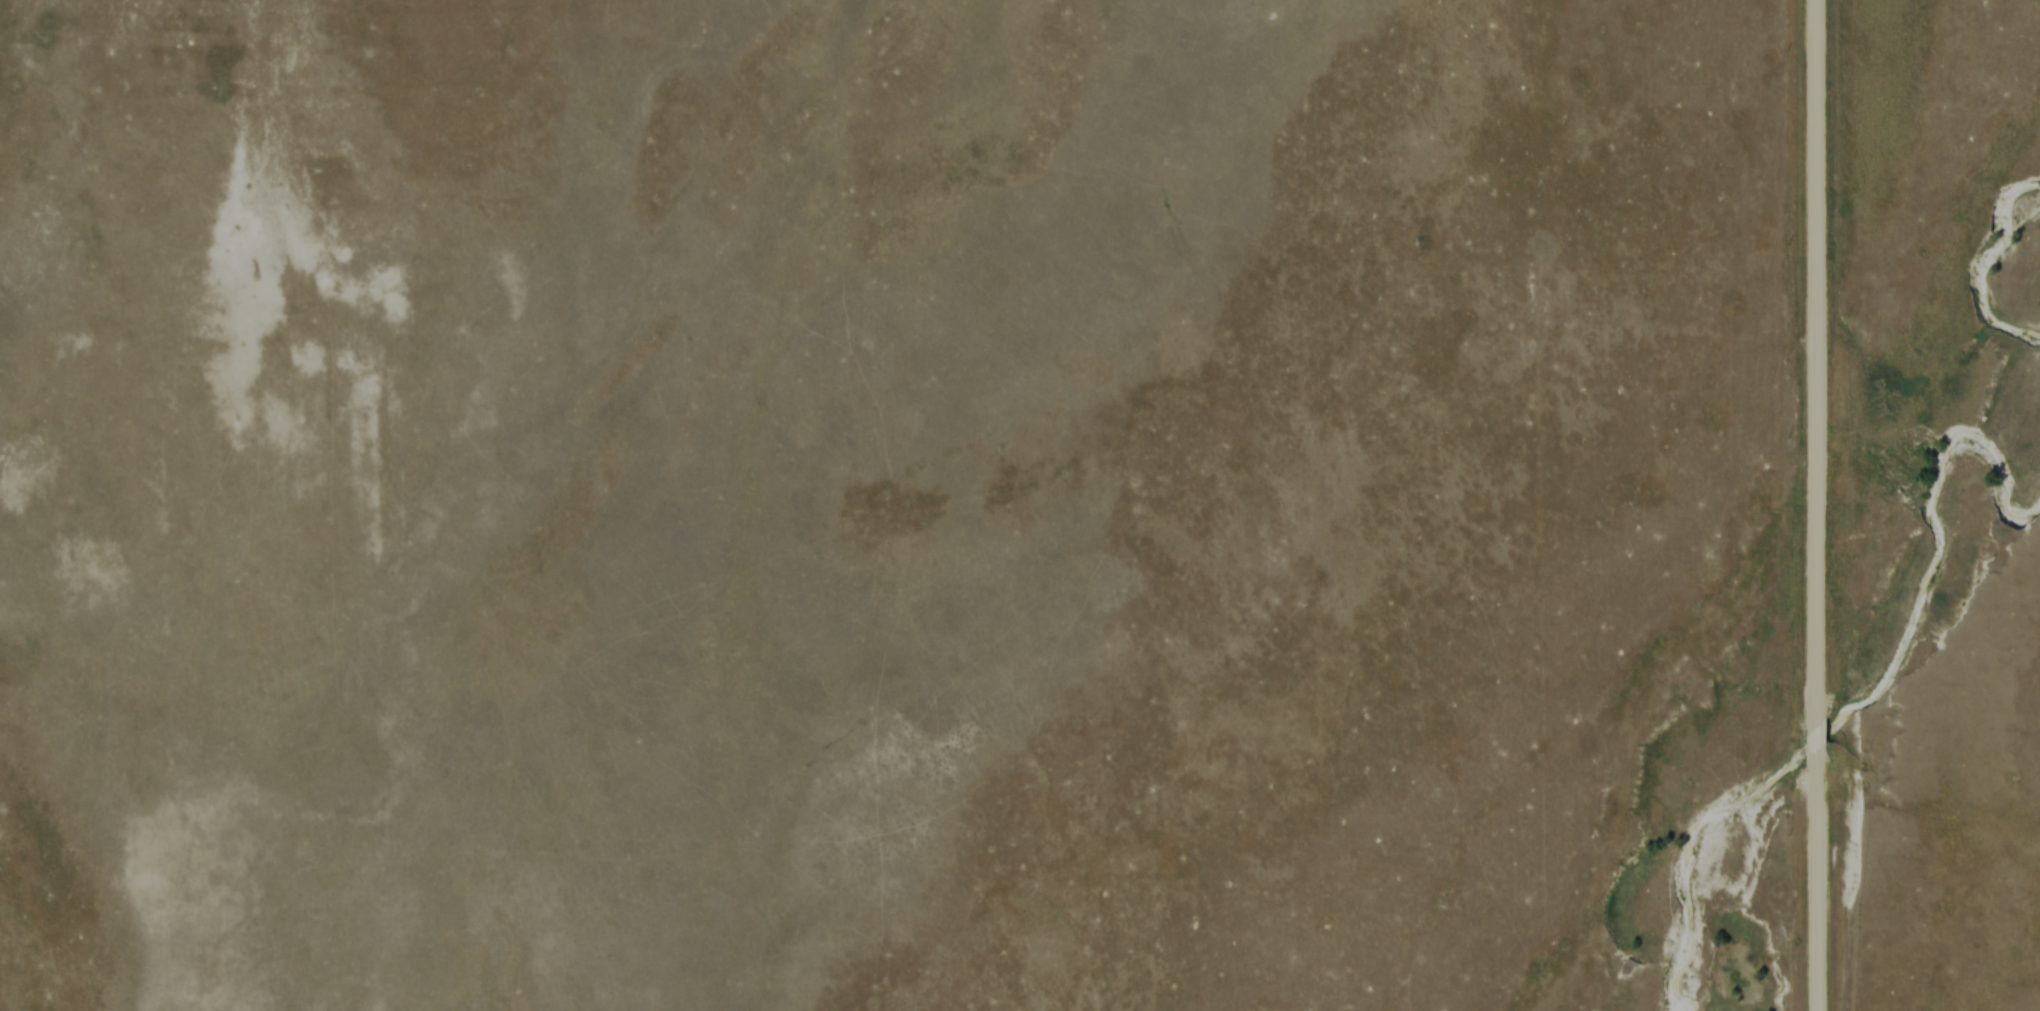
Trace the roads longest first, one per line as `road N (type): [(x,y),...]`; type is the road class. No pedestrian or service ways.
road 1 (residential): [(1815,0),(1817,1010)]

